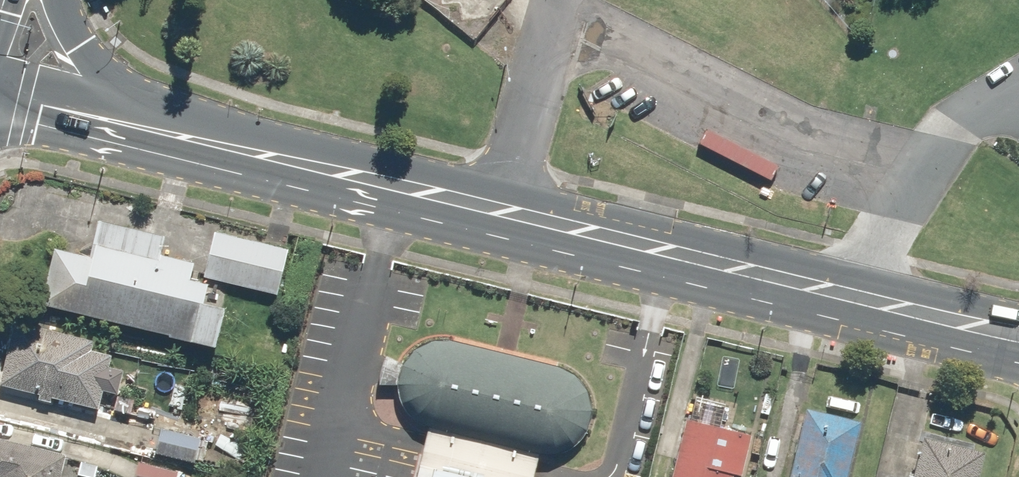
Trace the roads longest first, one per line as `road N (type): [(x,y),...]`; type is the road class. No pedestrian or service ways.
road 1 (secondary): [(1018,333),(389,178),(108,98)]

